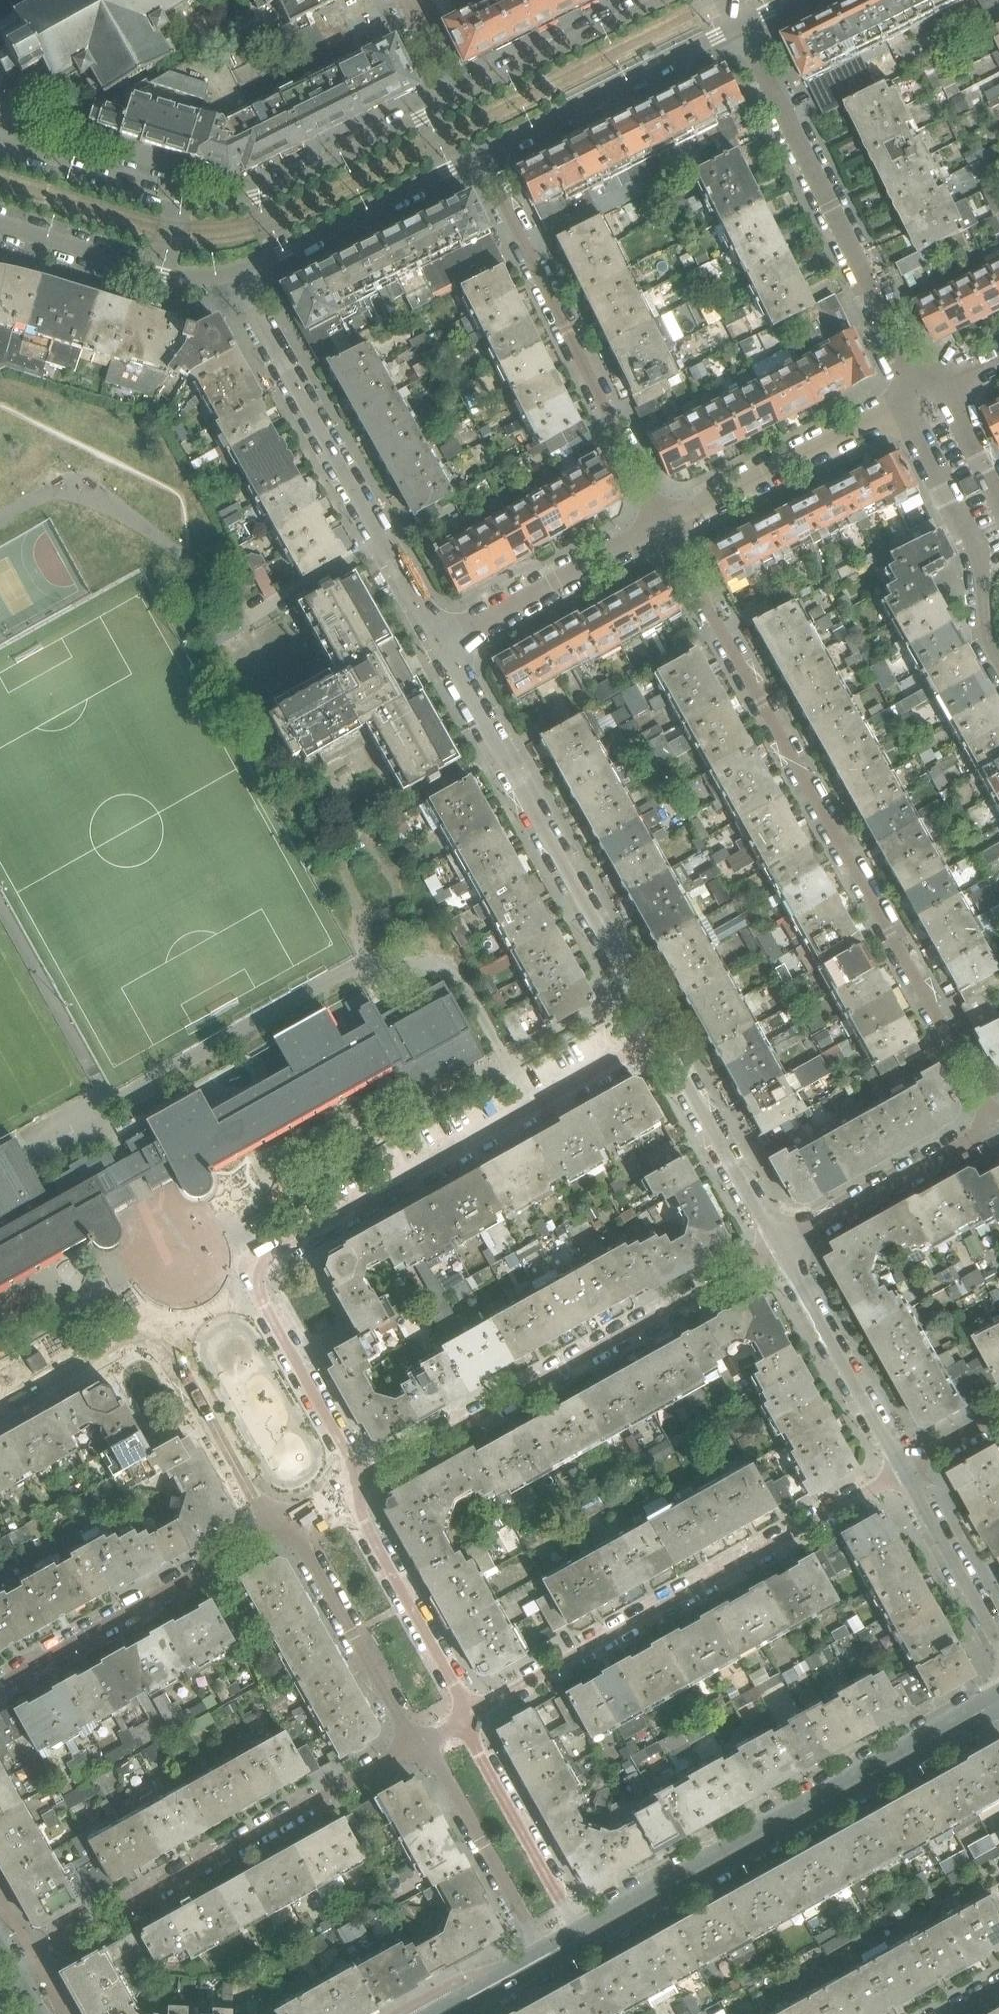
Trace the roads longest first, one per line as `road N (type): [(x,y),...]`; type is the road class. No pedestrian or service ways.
road 1 (residential): [(358,1479),(252,1289),(257,1260),(659,1036)]
road 2 (residential): [(995,1128),(662,525)]
road 3 (residential): [(470,1718),(906,1473)]
road 4 (residential): [(452,101),(277,188),(223,201),(164,194),(0,139)]
road 5 (residential): [(779,1247),(358,1479)]
road 6 (tertiary): [(579,1933),(998,1701)]
road 7 (residential): [(417,1748),(16,1974)]
road 8 (residential): [(659,1036),(441,648)]
road 9 (residential): [(441,648),(234,272)]
road 10 (residential): [(662,525),(477,155)]
road 11 (residential): [(918,395),(741,24)]
road 12 (residential): [(0,1407),(135,1331),(163,1330),(278,1525)]
road 13 (residential): [(0,1683),(278,1525)]
road 14 (residential): [(477,155),(741,24)]
road 15 (residential): [(662,525),(918,395)]
road 16 (residential): [(918,395),(928,447),(972,534),(984,630),(998,658)]
road 17 (residential): [(234,272),(477,155)]
road 18 (residential): [(470,1718),(365,1526),(358,1479)]
road 19 (residential): [(278,1525),(312,1556),(417,1748)]
road 20 (residential): [(906,1473),(779,1247)]
road 21 (residential): [(441,648),(662,525)]
road 22 (residential): [(779,1247),(995,1128)]
road 23 (residential): [(779,1247),(659,1036)]
road 24 (residential): [(417,1748),(441,1772),(545,1953)]
road 25 (residential): [(579,1933),(478,1753),(470,1718)]
road 26 (residential): [(0,225),(158,274),(234,272)]
road 27 (residential): [(654,0),(452,101)]
road 28 (residential): [(998,1645),(906,1473)]
road 29 (residential): [(998,503),(949,415),(918,395)]
road 30 (tertiary): [(441,2013),(545,1953)]

